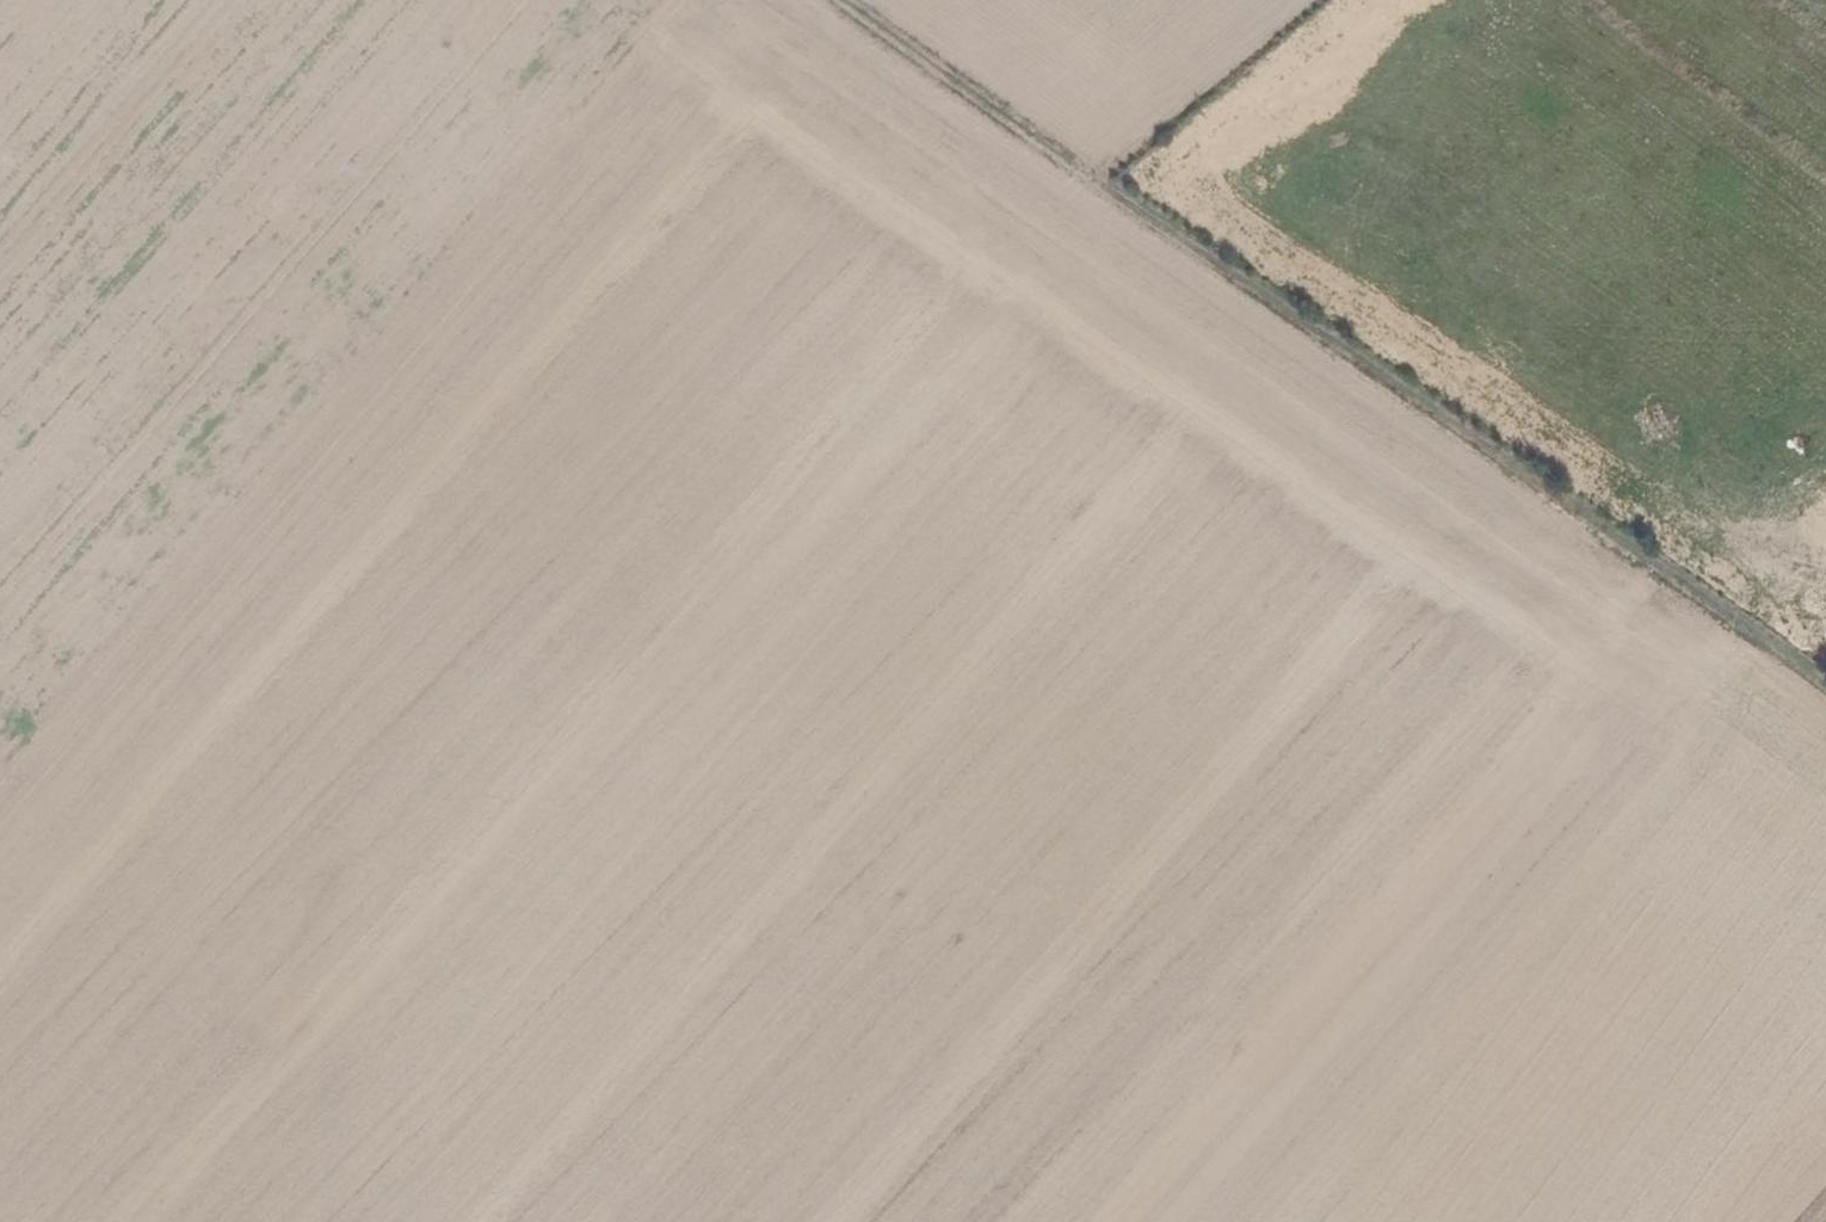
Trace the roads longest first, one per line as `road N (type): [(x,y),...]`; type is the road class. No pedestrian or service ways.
road 1 (track): [(1825,689),(834,0)]

